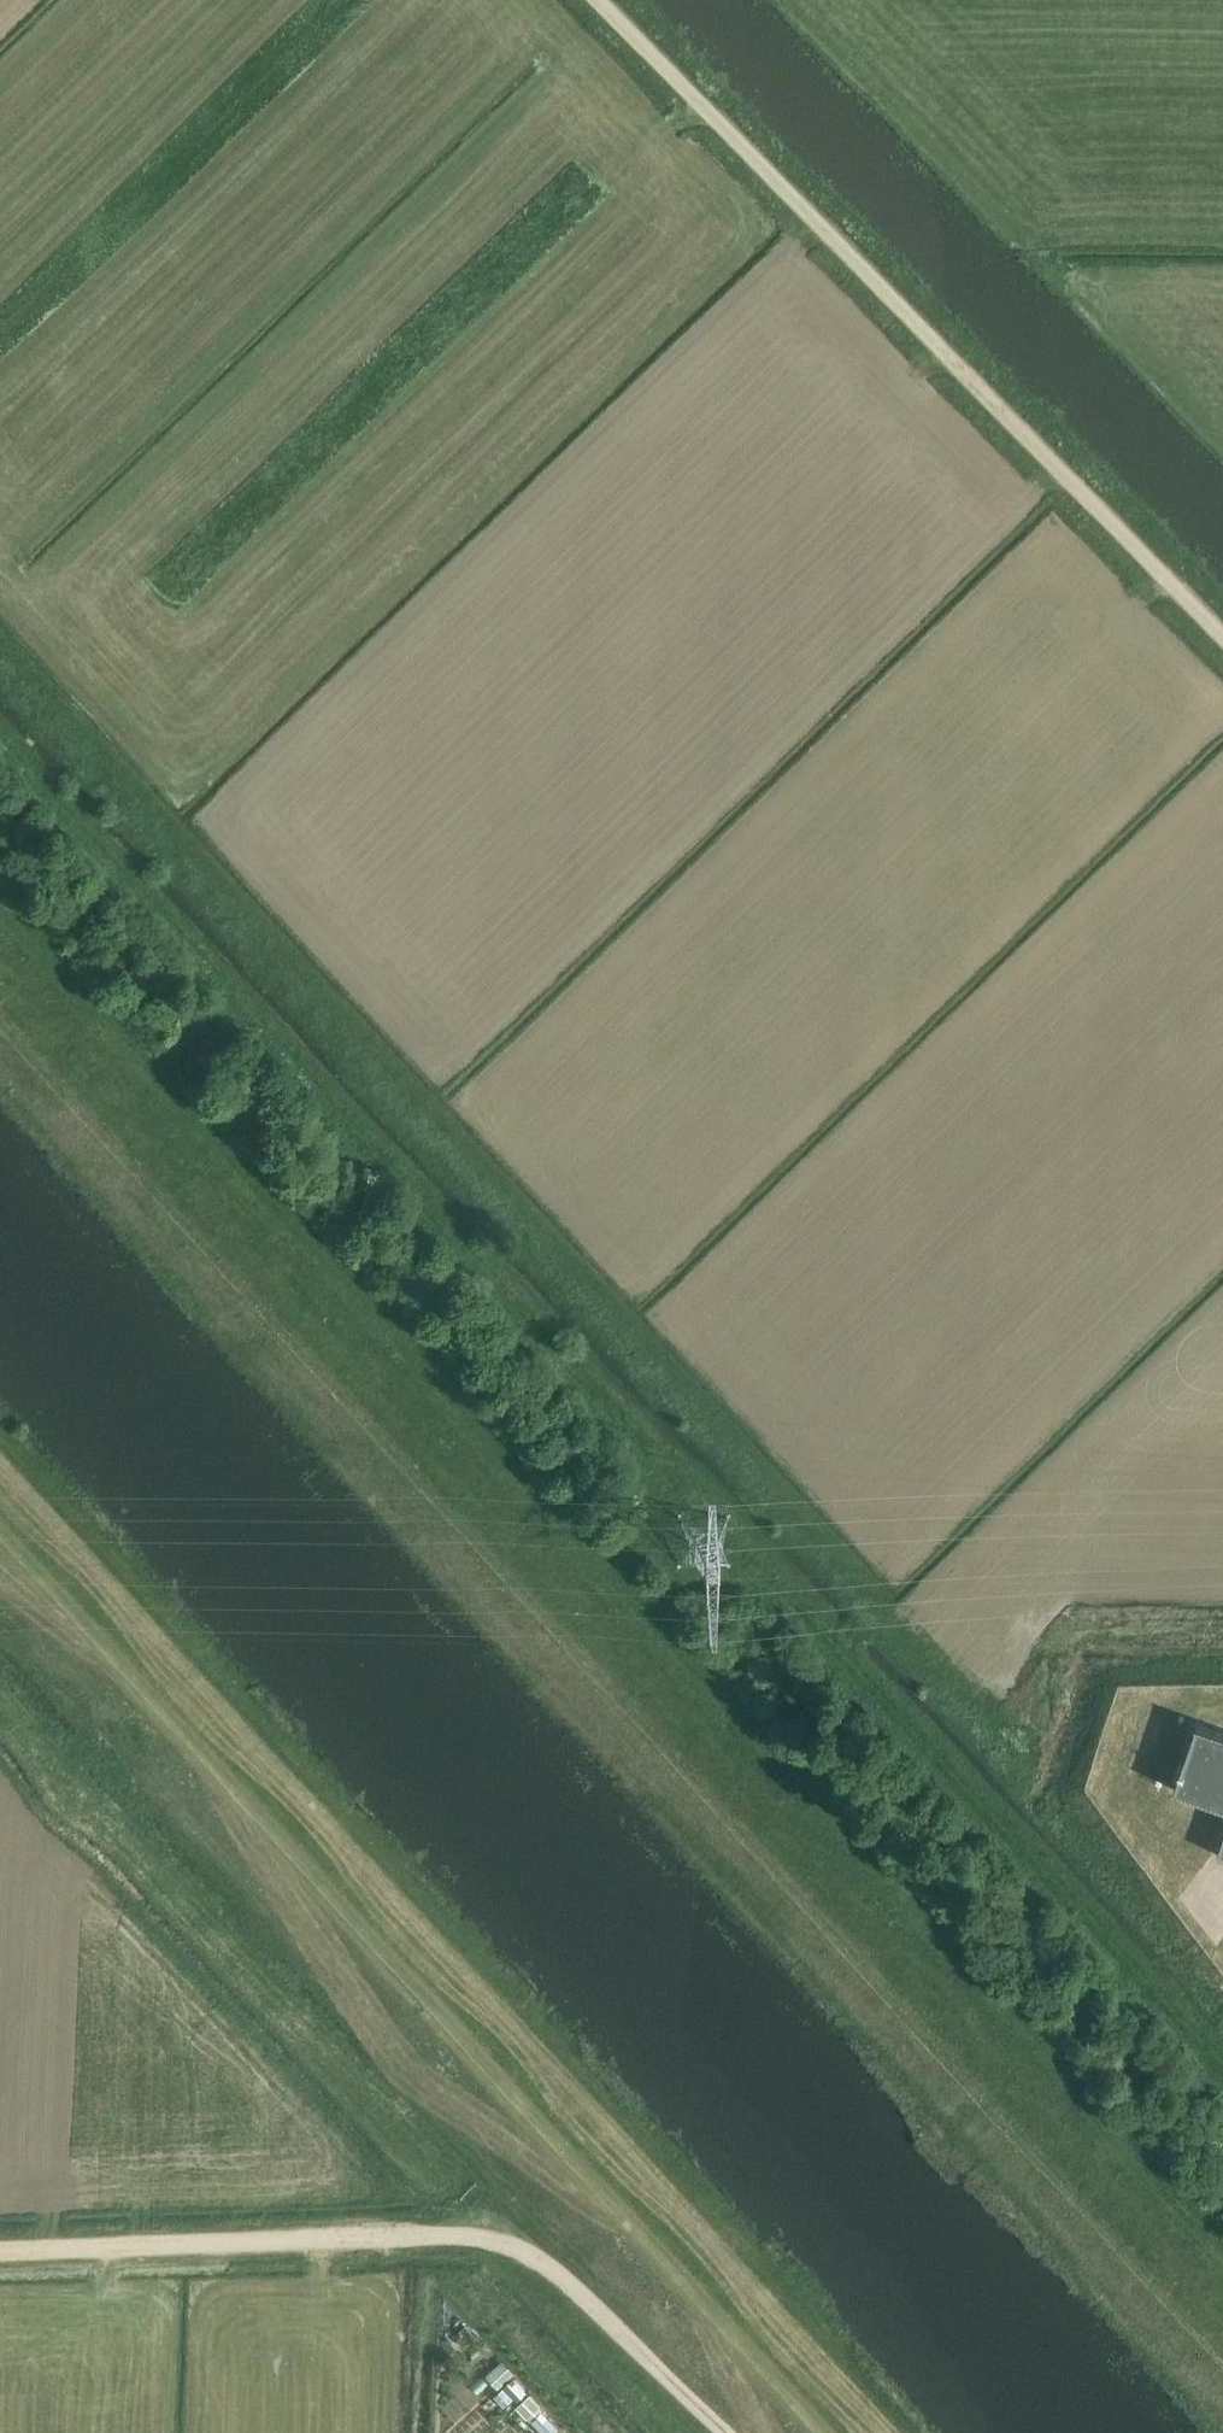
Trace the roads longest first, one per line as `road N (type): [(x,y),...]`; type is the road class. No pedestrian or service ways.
road 1 (unclassified): [(1222,635),(600,0)]
road 2 (track): [(0,2253),(478,2235),(511,2243),(542,2259),(728,2432)]

